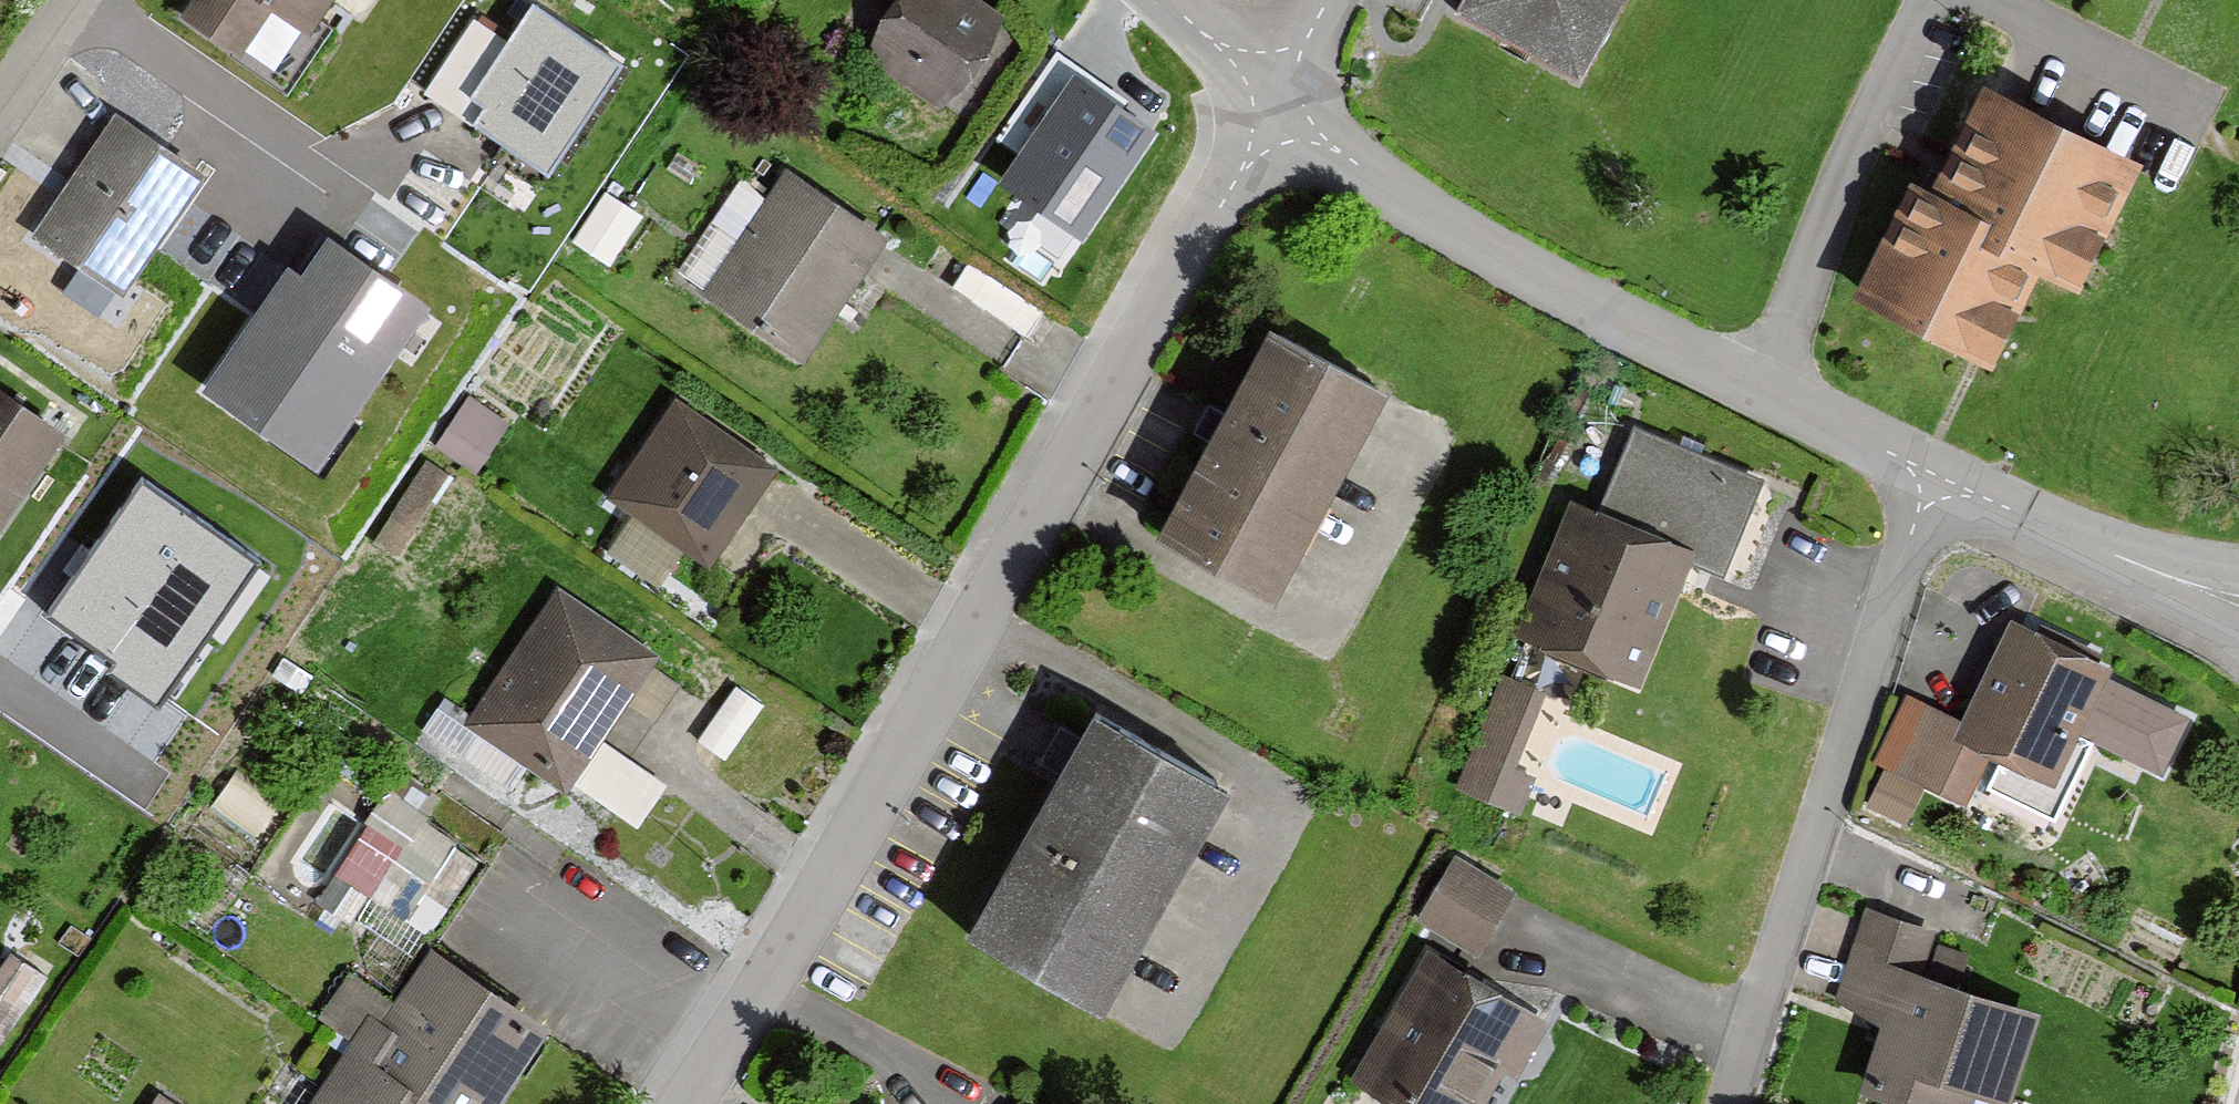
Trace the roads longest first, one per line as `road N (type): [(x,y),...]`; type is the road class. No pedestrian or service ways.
road 1 (residential): [(658,1103),(1290,83)]
road 2 (residential): [(1925,476),(1727,1103)]
road 3 (residential): [(1290,83),(1451,237),(1753,388)]
road 4 (residential): [(1753,388),(1859,131),(1924,0)]
road 5 (residential): [(2238,614),(1925,476)]
road 6 (residential): [(1925,476),(1753,388)]
road 7 (residential): [(1177,0),(1290,83)]
road 8 (residential): [(71,0),(0,106)]

